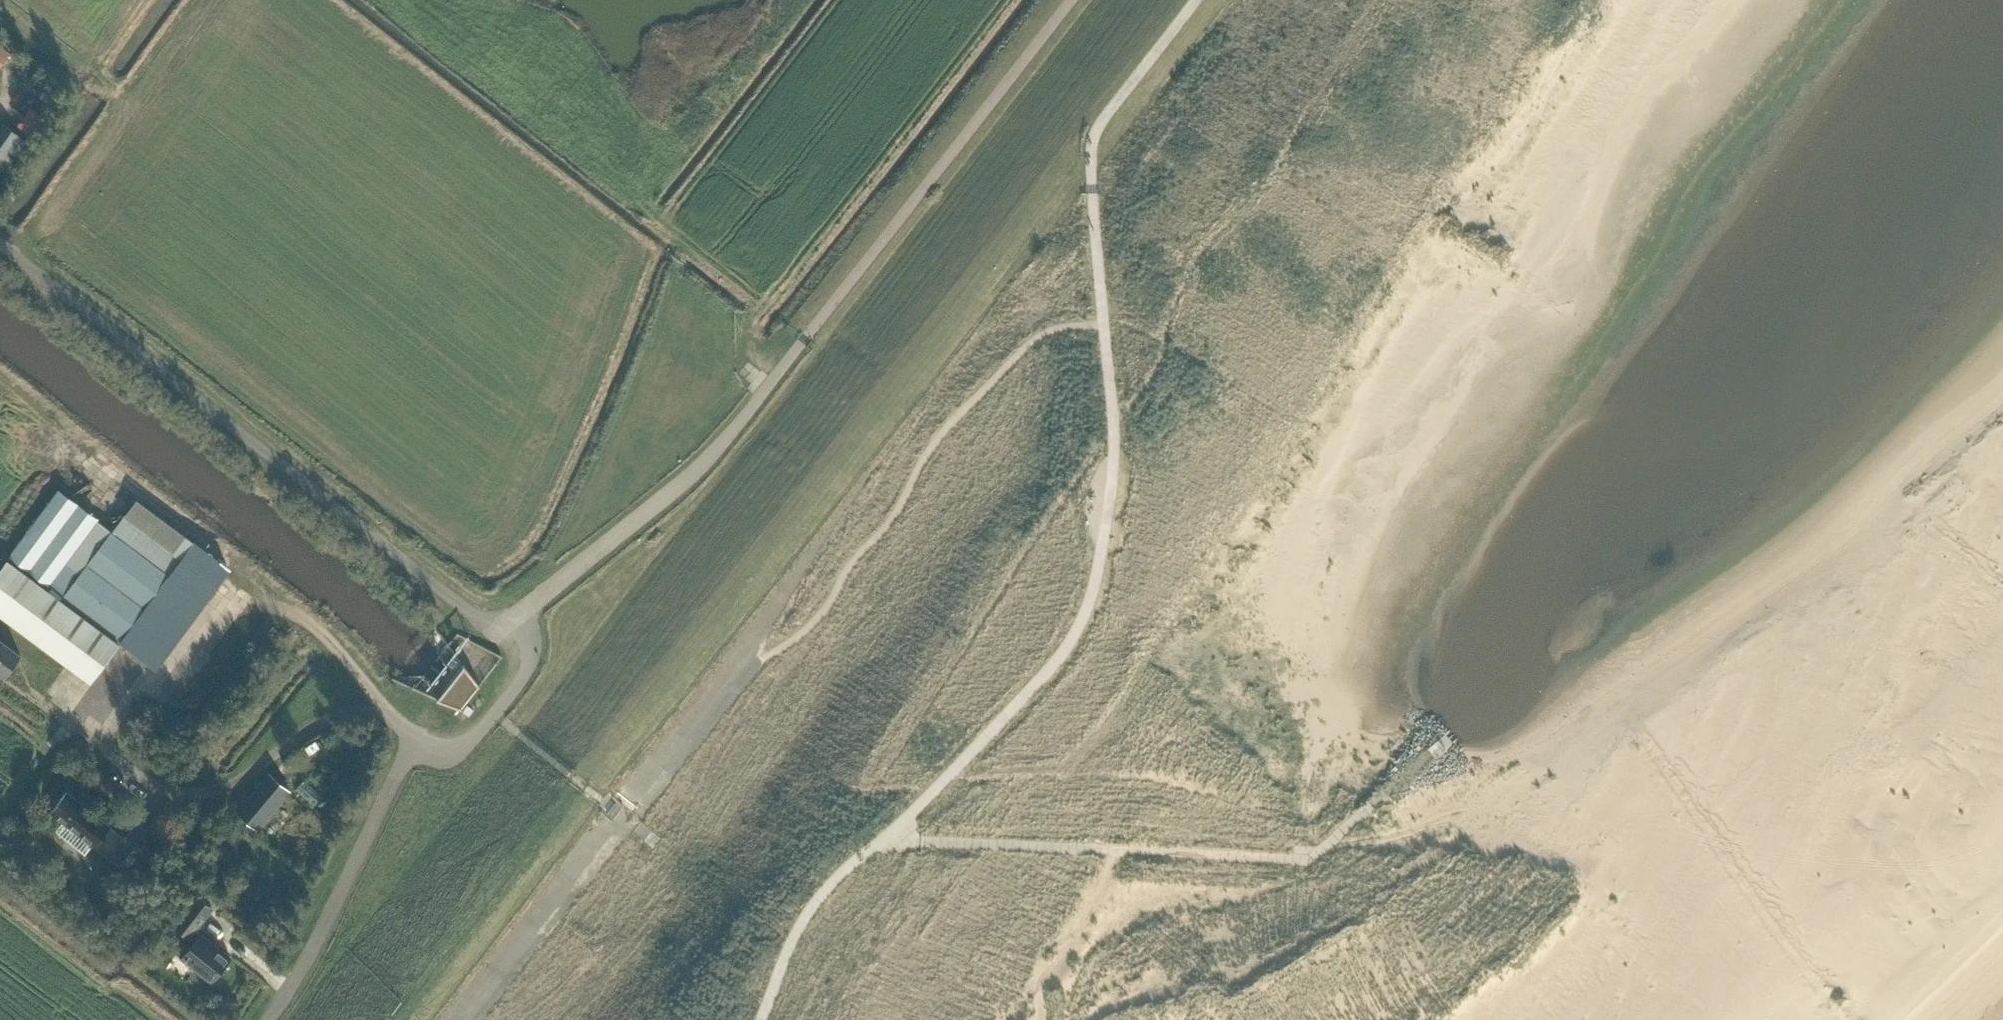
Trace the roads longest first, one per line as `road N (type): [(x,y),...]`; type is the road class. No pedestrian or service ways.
road 1 (unclassified): [(521,616),(719,448),(1072,0)]
road 2 (unclassified): [(521,616),(499,624),(477,617),(0,247)]
road 3 (unclassified): [(268,1019),(308,961),(403,764),(463,748),(527,661),(521,616)]

